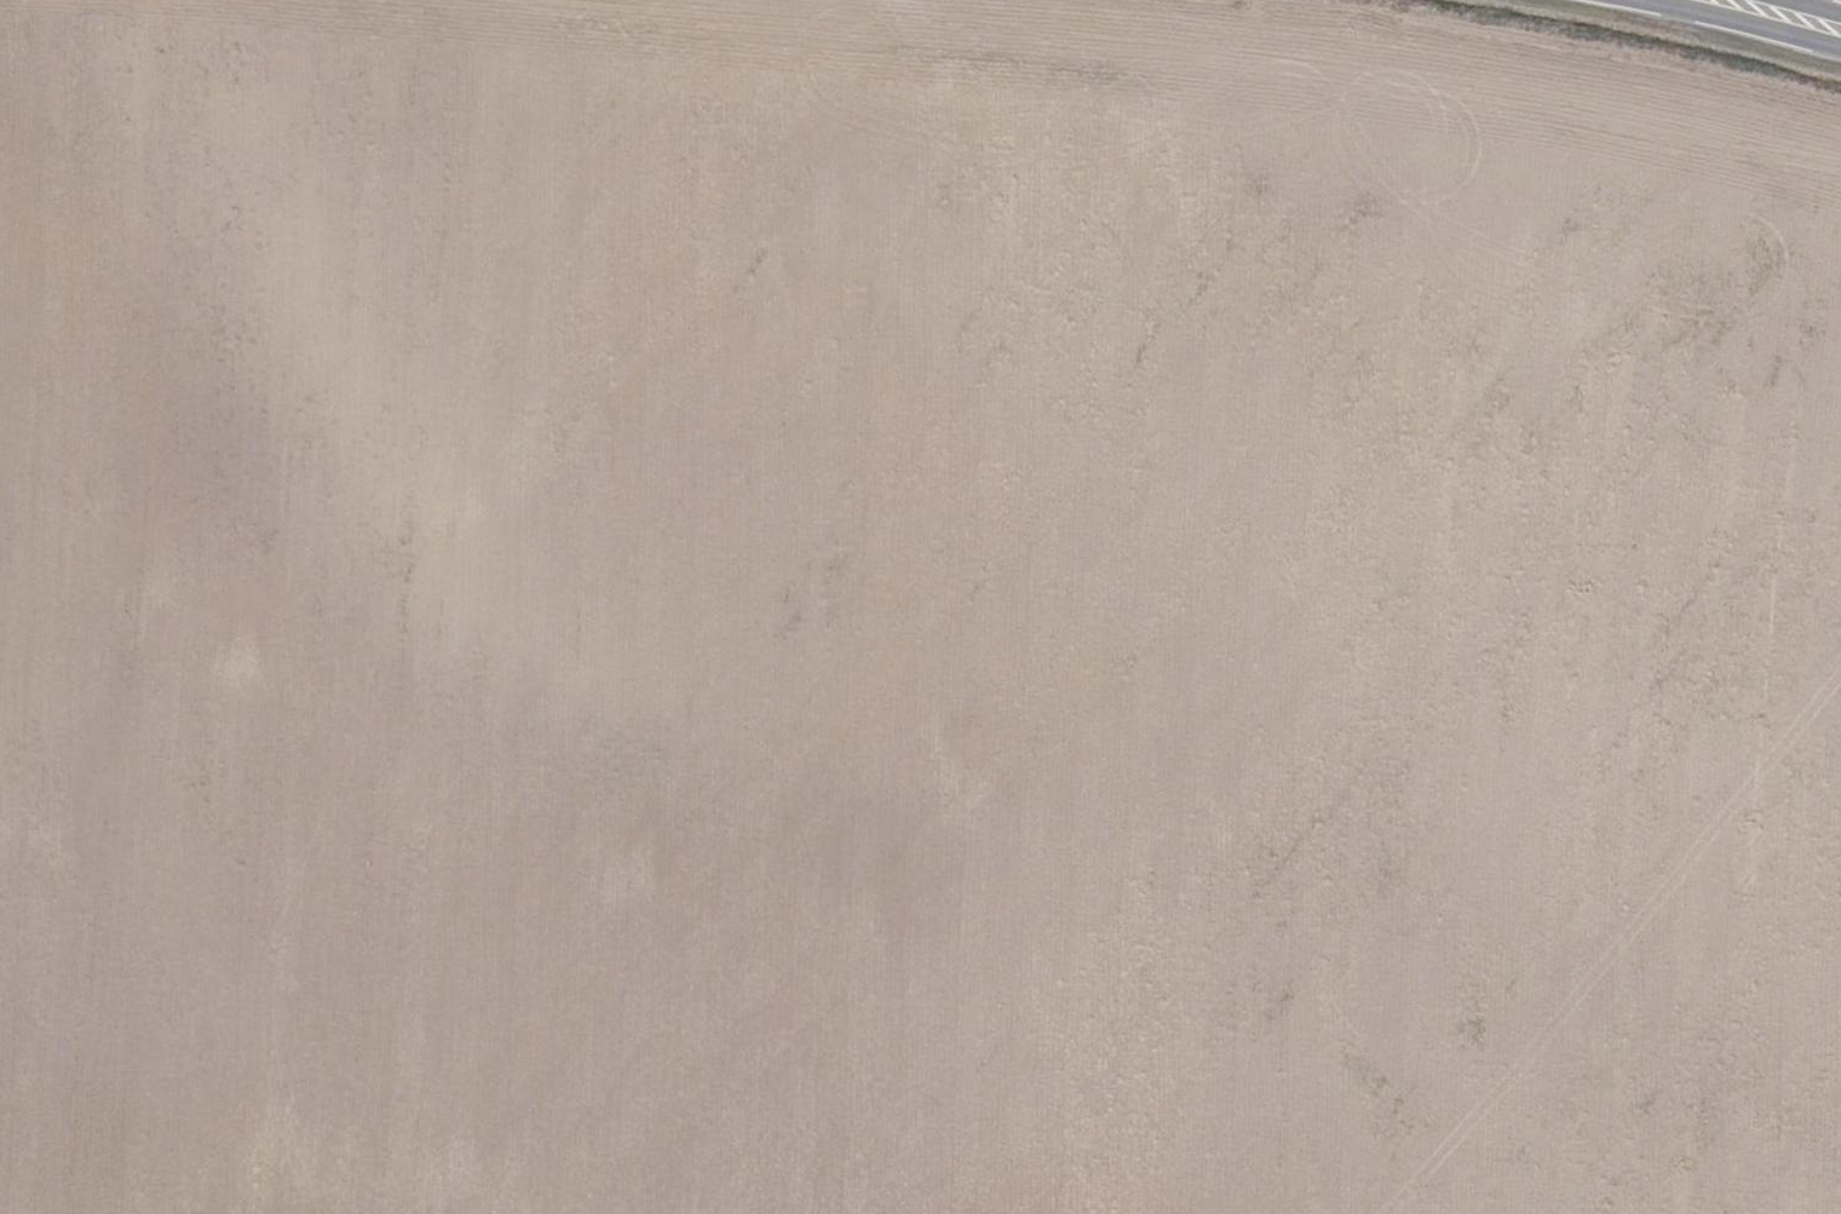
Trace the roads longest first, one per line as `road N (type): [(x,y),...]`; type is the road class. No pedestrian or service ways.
road 1 (tertiary): [(1637,0),(1840,46)]

